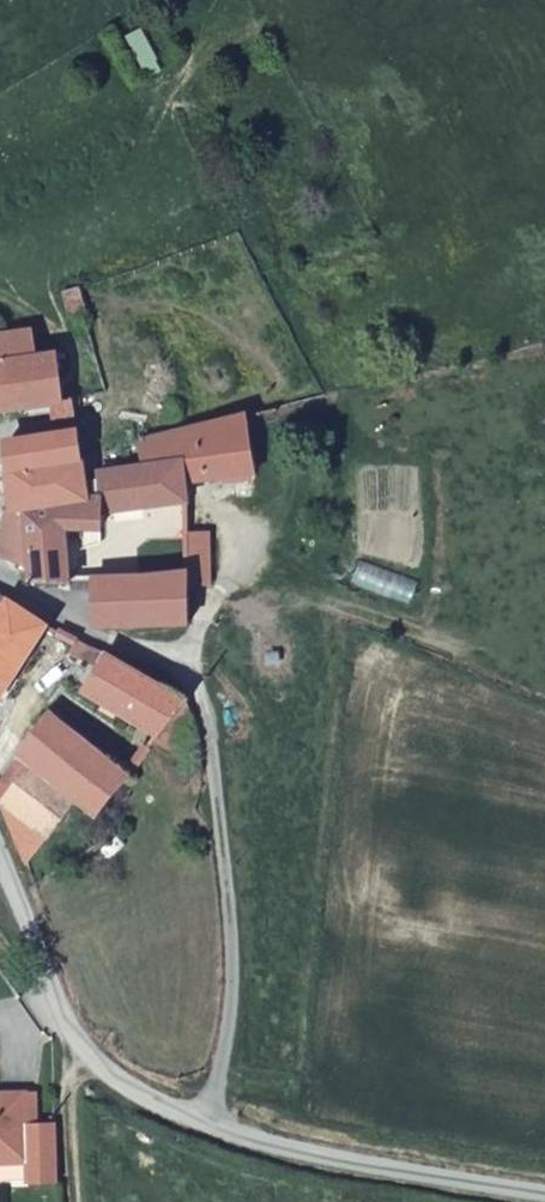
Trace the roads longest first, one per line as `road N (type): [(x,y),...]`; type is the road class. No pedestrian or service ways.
road 1 (unclassified): [(544,1192),(384,1167),(206,1121),(122,1085),(69,1024),(0,849)]
road 2 (track): [(245,570),(505,666),(521,663),(537,628),(544,521)]
road 3 (unclassified): [(160,659),(0,580)]
road 4 (track): [(90,1056),(72,1080),(74,1201)]

